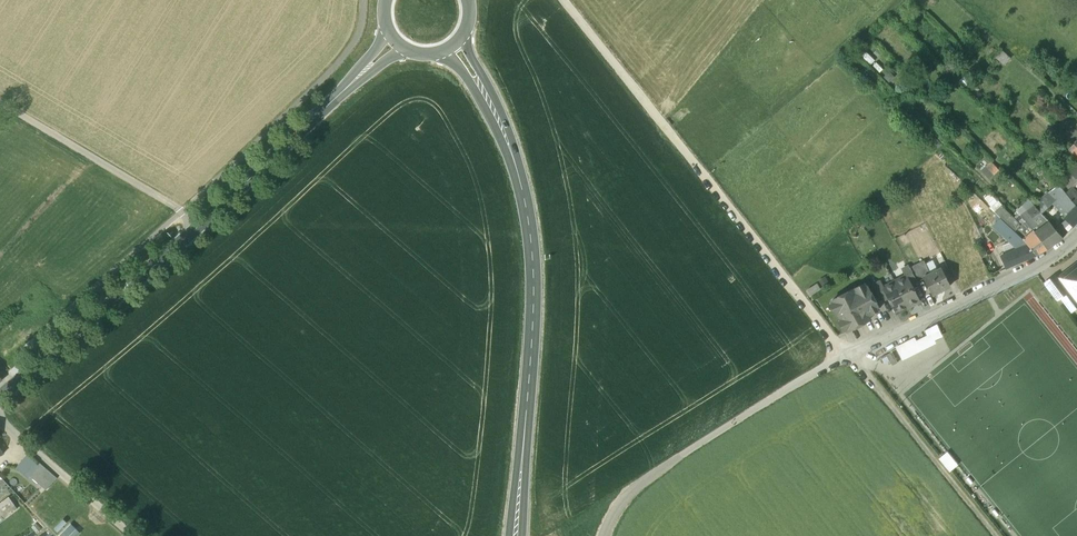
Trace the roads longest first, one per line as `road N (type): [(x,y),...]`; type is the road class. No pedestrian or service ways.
road 1 (tertiary): [(395,41),(201,227),(0,396)]
road 2 (track): [(847,352),(564,0)]
road 3 (tertiary): [(487,98),(529,210),(533,256),(516,535)]
road 4 (residential): [(1076,235),(1034,264),(847,352)]
road 5 (track): [(847,352),(995,535)]
road 6 (track): [(0,105),(201,227)]
road 7 (track): [(649,476),(847,352)]
road 8 (track): [(135,535),(0,418)]

